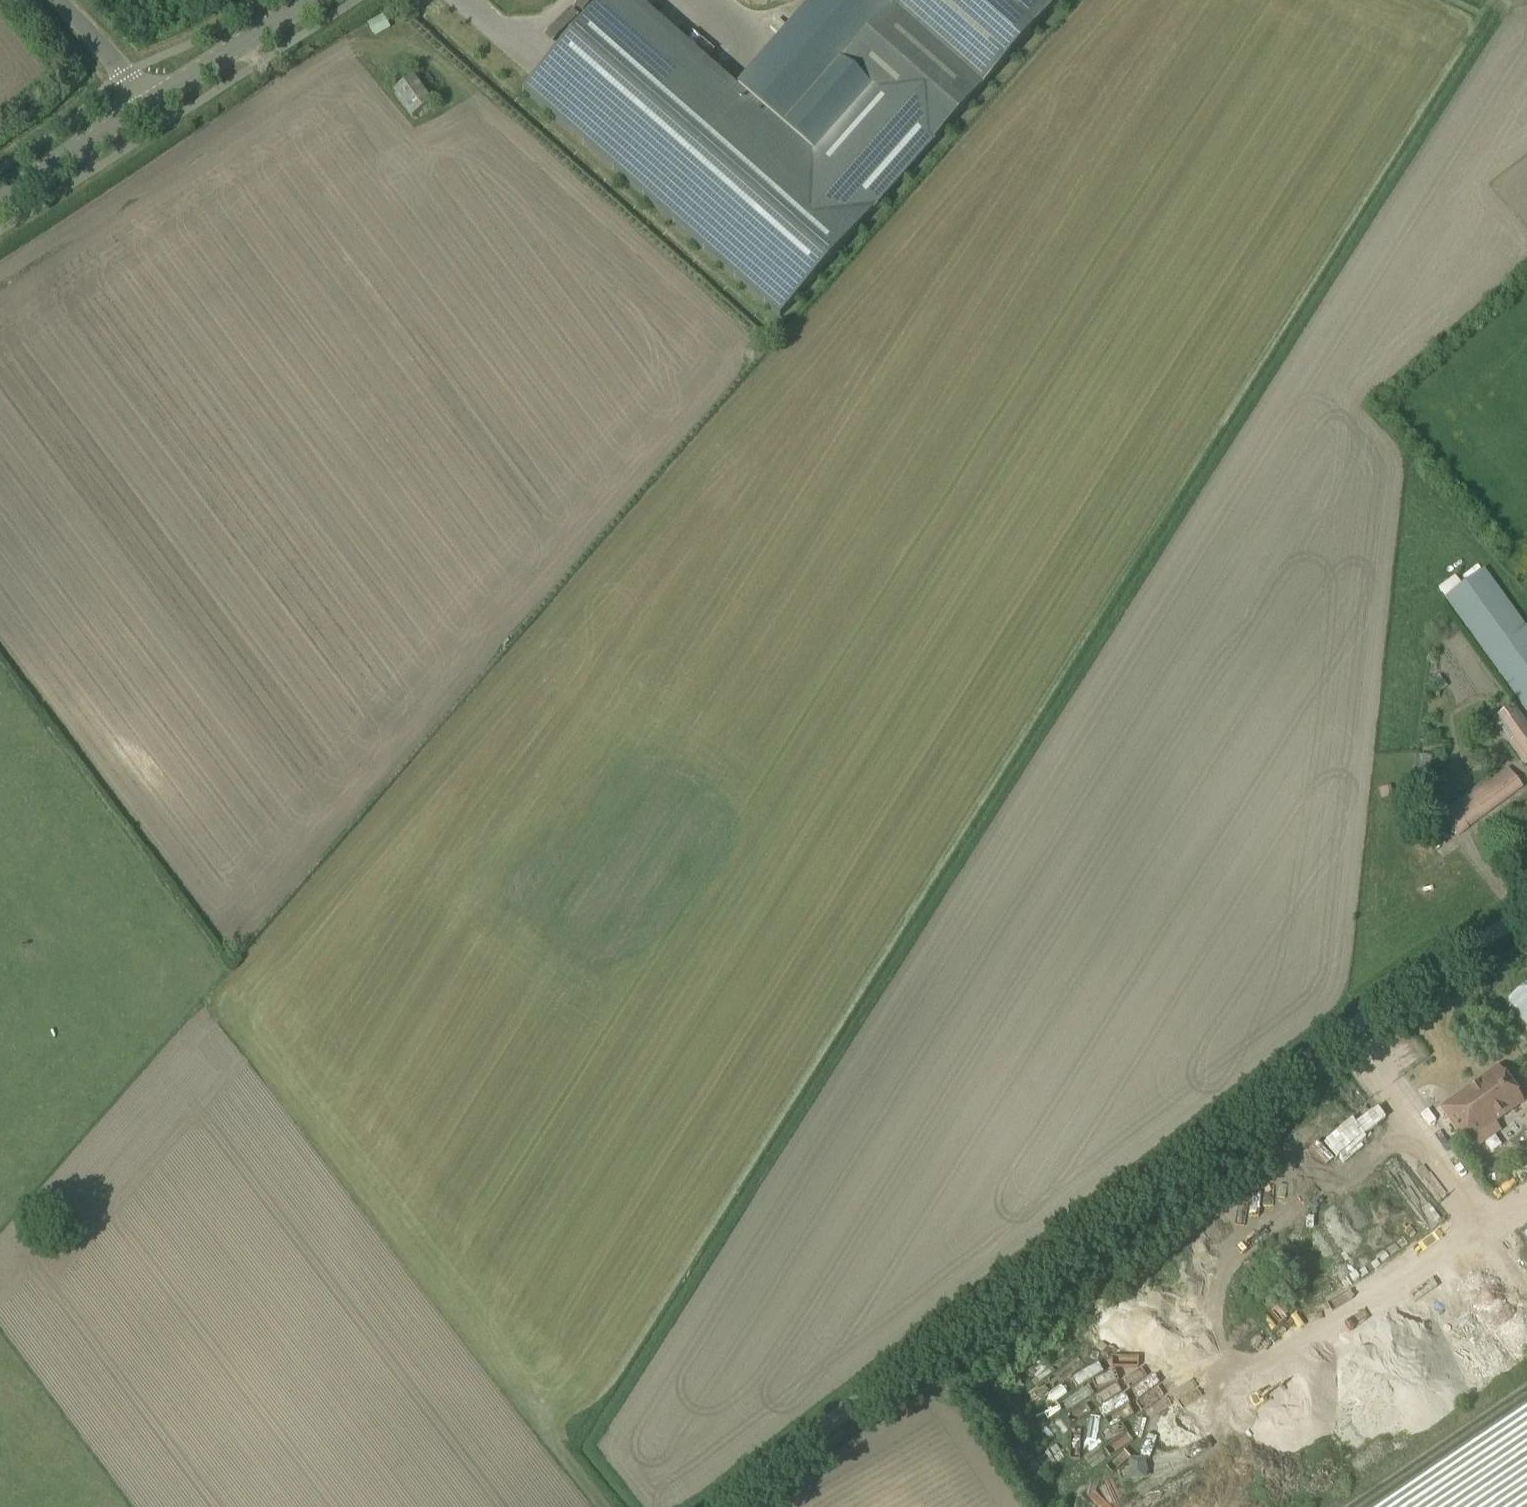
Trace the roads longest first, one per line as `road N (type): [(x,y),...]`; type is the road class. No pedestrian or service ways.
road 1 (unclassified): [(726,1506),(1526,906)]
road 2 (tertiary): [(147,102),(305,0)]
road 3 (tertiary): [(0,195),(147,102)]
road 4 (unclassified): [(147,102),(56,0)]

